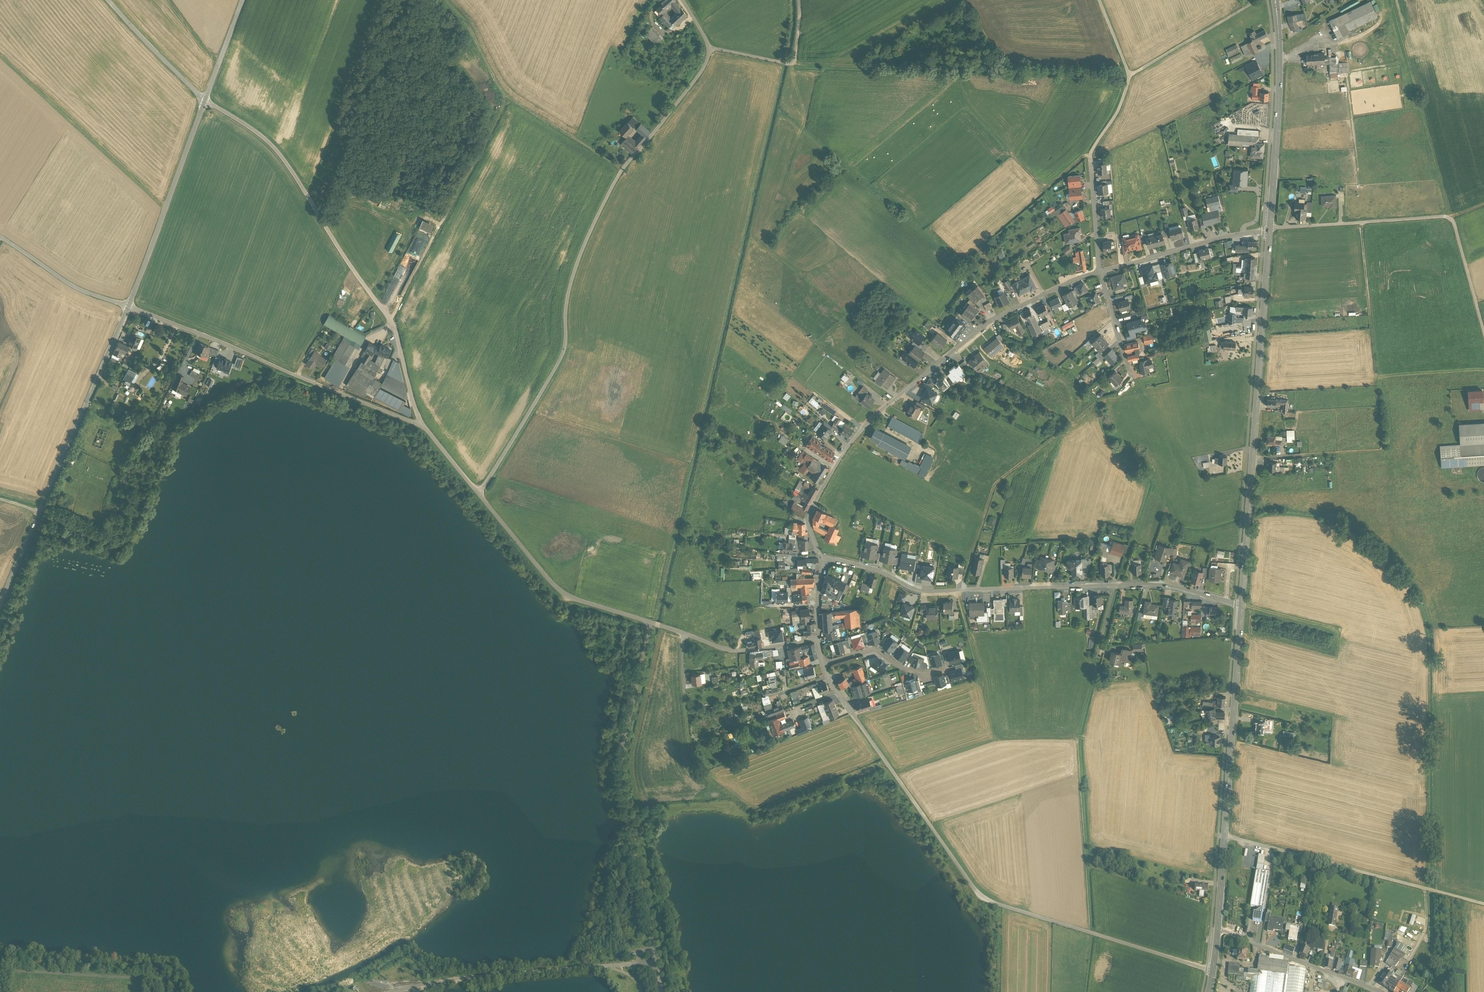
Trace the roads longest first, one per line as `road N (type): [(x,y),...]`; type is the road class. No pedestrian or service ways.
road 1 (residential): [(479,493),(562,355),(570,287),(613,185),(707,63),(708,43),(682,0)]
road 2 (residential): [(838,693),(990,903),(1213,971)]
road 3 (residential): [(824,562),(809,516),(862,428),(987,323),(1099,272)]
road 4 (residential): [(824,562),(876,570),(925,591),(1157,585),(1242,606)]
road 5 (unclassified): [(207,104),(263,139),(296,177),(392,324),(423,425)]
road 6 (track): [(621,172),(507,96),(392,324)]
road 7 (primary): [(1242,606),(1270,230)]
road 8 (track): [(1128,72),(954,75),(790,65)]
road 9 (track): [(1363,225),(1395,553)]
road 10 (unclassified): [(129,307),(0,609)]
road 11 (primary): [(1218,930),(1242,606)]
road 12 (residential): [(423,425),(129,307)]
road 13 (track): [(1483,329),(1453,219),(1270,230)]
road 14 (track): [(1092,934),(1080,739),(1097,657)]
road 15 (track): [(657,965),(480,977),(391,991)]
road 16 (track): [(1225,837),(1483,904)]
road 17 (track): [(1100,406),(998,488),(964,590)]
road 18 (primary): [(1270,230),(1279,93),(1275,0)]
road 19 (track): [(1451,219),(1395,0)]
road 20 (track): [(0,57),(167,209)]
road 21 (residential): [(479,493),(564,594),(652,623)]
road 22 (unclassified): [(207,104),(129,307)]
road 23 (track): [(311,200),(386,0)]
road 24 (track): [(1090,159),(1049,192),(969,106),(954,75)]
road 25 (track): [(1080,739),(1000,741),(898,777)]
road 26 (track): [(0,970),(169,982),(169,991)]
road 27 (residential): [(1099,272),(1270,230)]
road 28 (residential): [(1218,930),(1379,991)]
road 29 (residential): [(652,623),(731,650),(817,640)]
road 30 (track): [(829,405),(795,377),(815,345),(875,295)]
road 31 (track): [(1129,76),(1258,0)]
road 32 (residential): [(129,307),(72,287),(0,237)]
road 33 (unclassified): [(207,104),(108,0)]
road 34 (residential): [(946,668),(917,672),(878,650),(823,664)]
road 35 (track): [(1345,580),(1337,710)]

